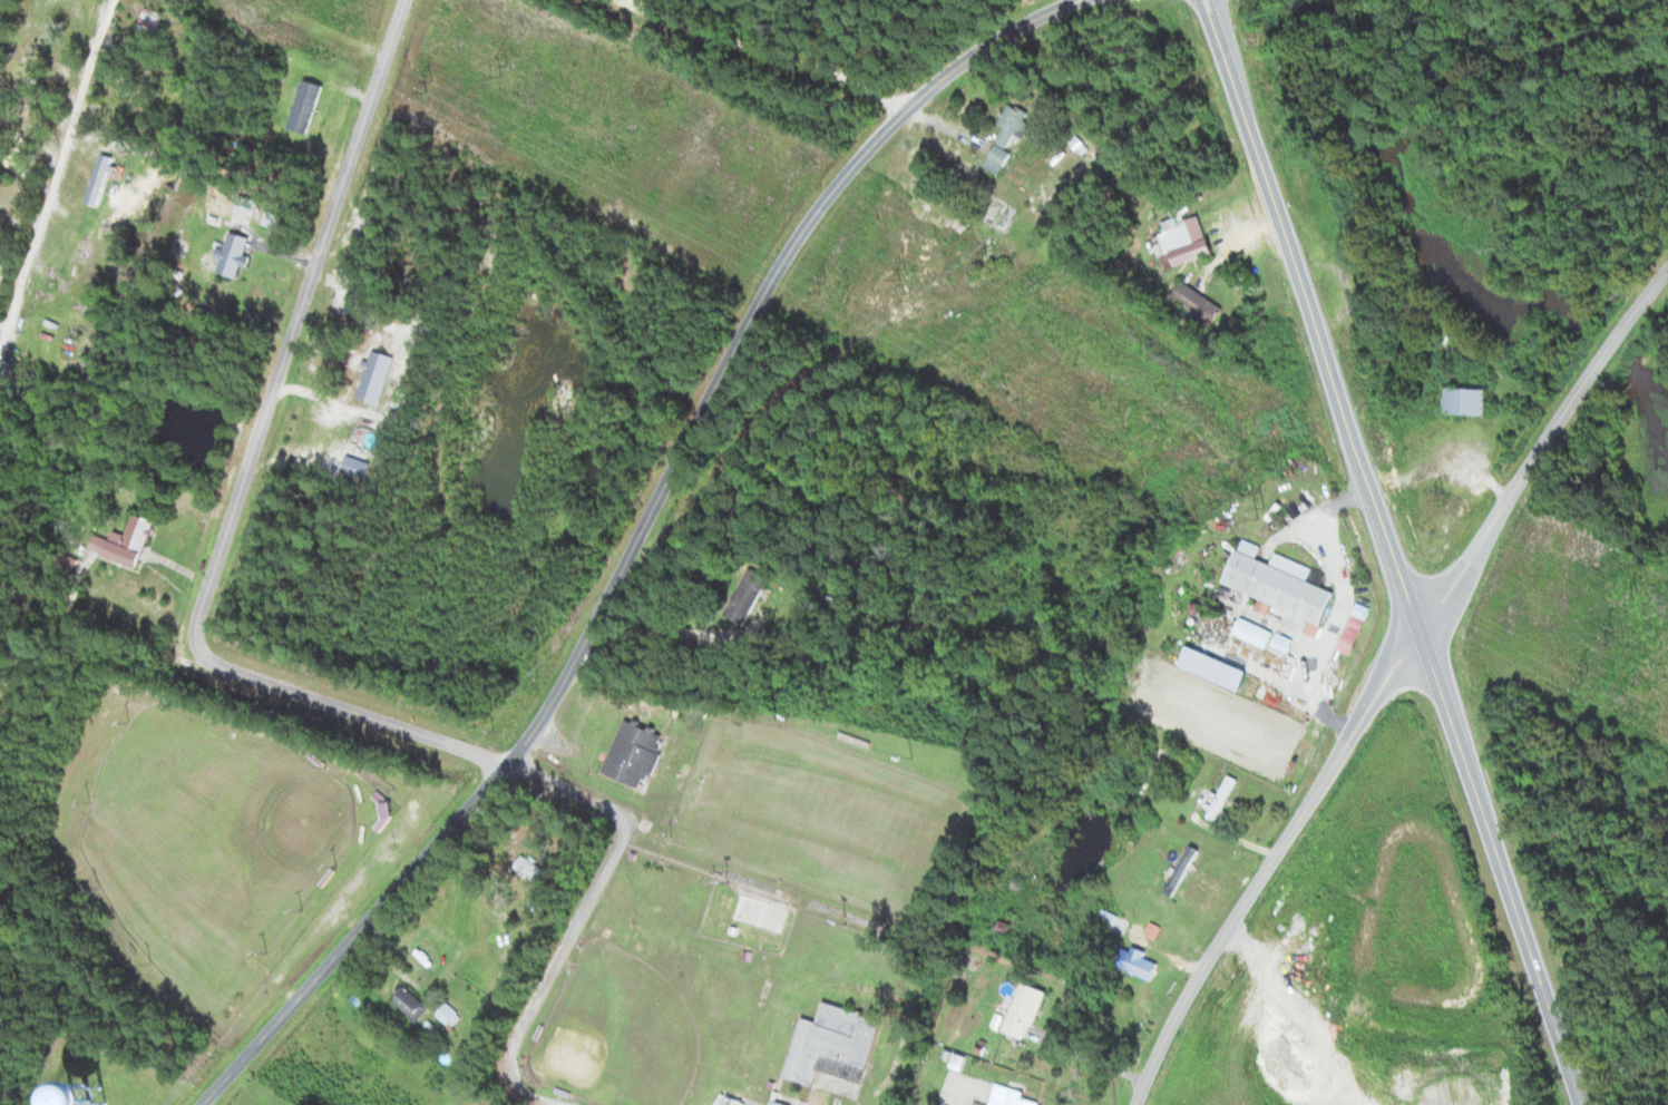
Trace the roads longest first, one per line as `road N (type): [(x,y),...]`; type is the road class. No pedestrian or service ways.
road 1 (residential): [(206,1104),(511,761),(581,649),(763,294),(835,187),(963,56),(1093,0)]
road 2 (residential): [(511,761),(231,671),(197,646),(208,578),(406,0)]
road 3 (residential): [(1139,1104),(1203,974),(1422,626),(1667,277)]
road 4 (primary): [(1422,626),(1213,0)]
road 5 (primary): [(1585,1104),(1422,626)]
road 6 (residential): [(531,1104),(516,1055),(628,835),(616,811),(570,782),(511,761)]
road 7 (residential): [(632,4),(911,107)]

